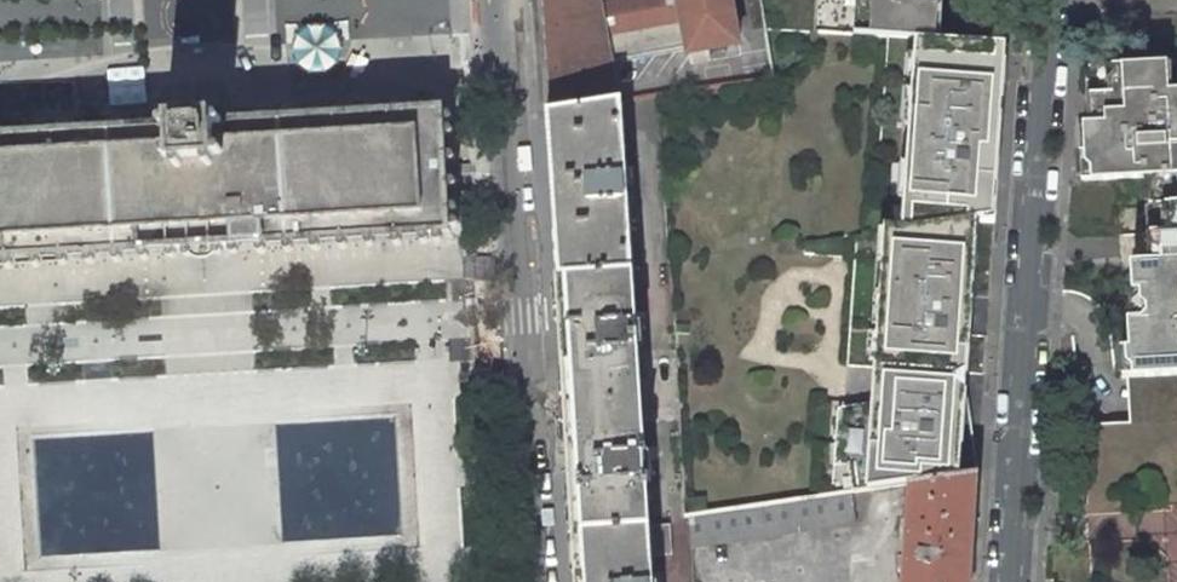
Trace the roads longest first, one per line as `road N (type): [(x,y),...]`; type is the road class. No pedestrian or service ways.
road 1 (residential): [(1011,581),(1052,0)]

